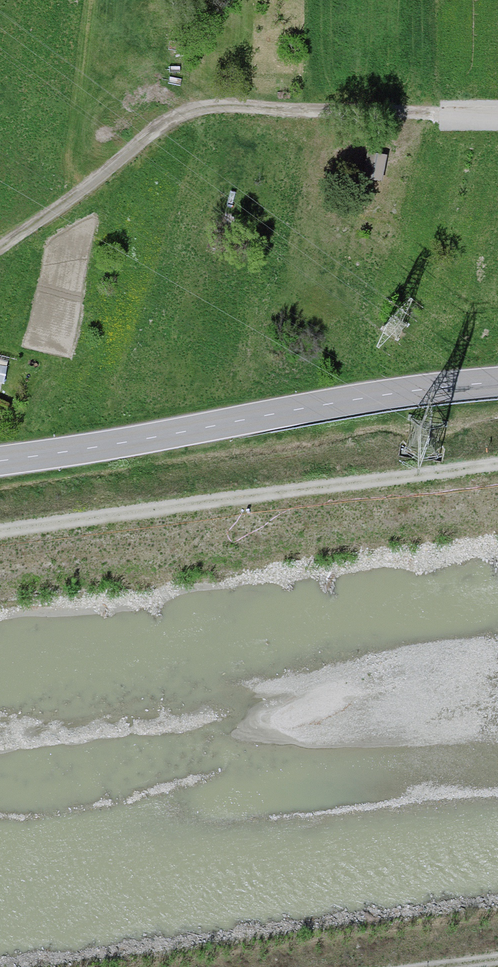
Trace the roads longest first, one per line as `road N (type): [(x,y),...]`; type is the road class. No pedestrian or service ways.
road 1 (tertiary): [(0,461),(354,398),(497,383)]
road 2 (track): [(0,531),(497,464)]
road 3 (track): [(444,123),(208,106),(0,248)]

